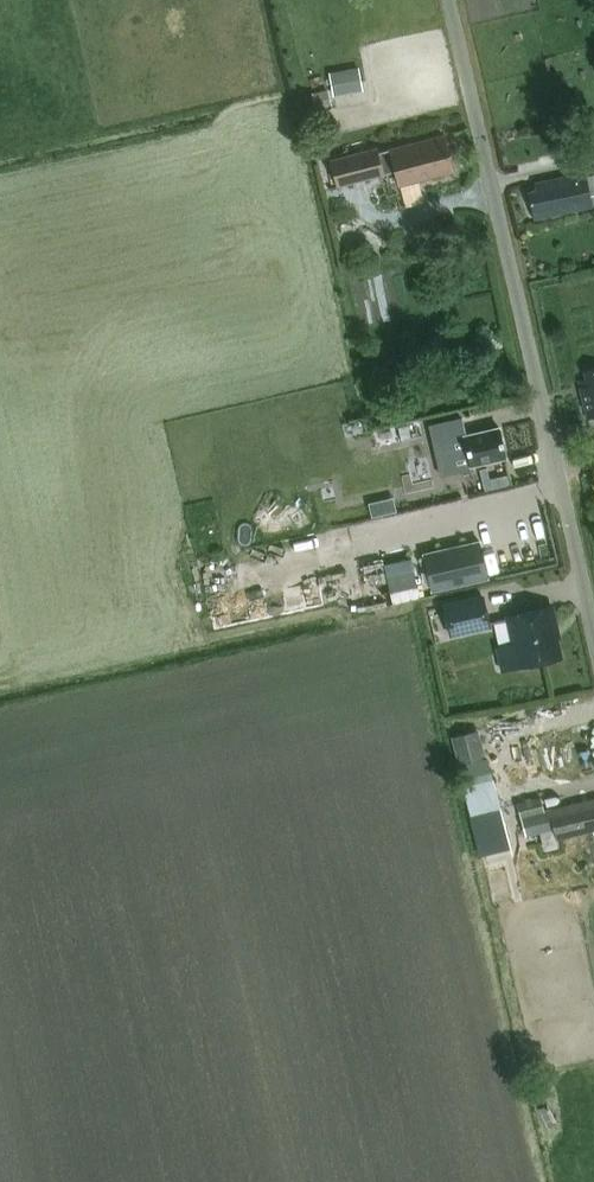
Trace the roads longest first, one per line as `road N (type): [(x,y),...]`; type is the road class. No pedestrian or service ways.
road 1 (unclassified): [(593,641),(444,0)]

